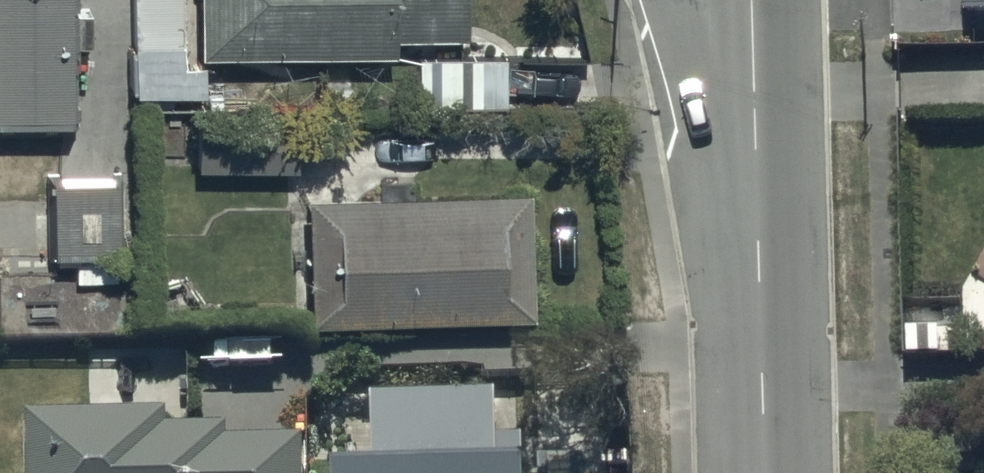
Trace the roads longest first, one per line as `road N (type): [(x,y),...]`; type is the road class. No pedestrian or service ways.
road 1 (tertiary): [(762,400),(664,0)]
road 2 (tertiary): [(762,400),(751,0)]

